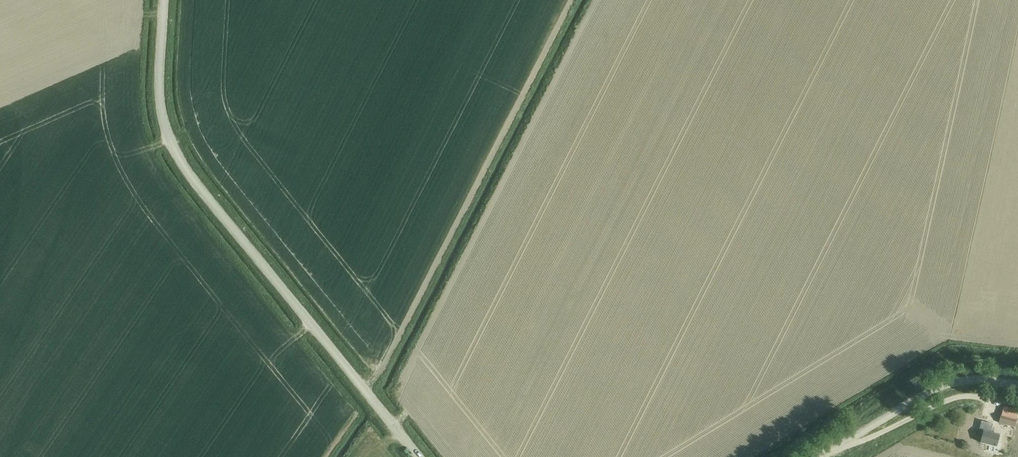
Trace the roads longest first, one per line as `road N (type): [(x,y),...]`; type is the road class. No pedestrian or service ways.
road 1 (unclassified): [(419,456),(170,143),(159,67),(163,0)]
road 2 (unclassified): [(824,456),(941,390),(1017,383)]

